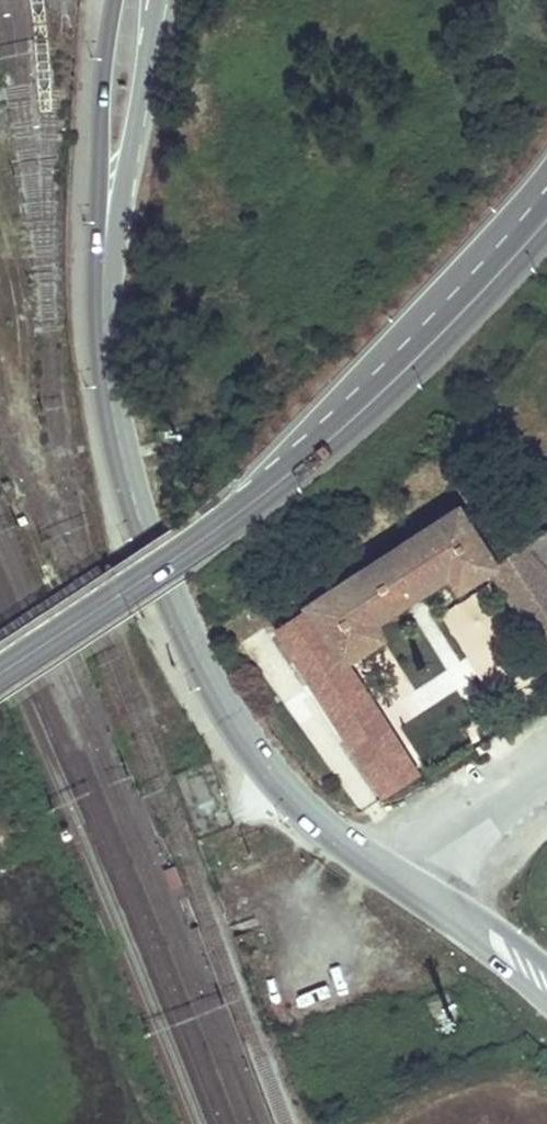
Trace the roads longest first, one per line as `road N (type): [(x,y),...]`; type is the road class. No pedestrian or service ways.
road 1 (tertiary): [(546,985),(338,841),(247,743),(177,610),(123,459),(108,387),(104,249)]
road 2 (secondary): [(0,668),(227,518)]
road 3 (secondary): [(433,345),(322,446),(227,518)]
road 4 (tertiary): [(104,249),(157,0)]
road 5 (tertiary): [(115,0),(104,72),(104,249)]
road 6 (secondary): [(546,170),(433,345)]
road 7 (secondary): [(546,215),(433,345)]

